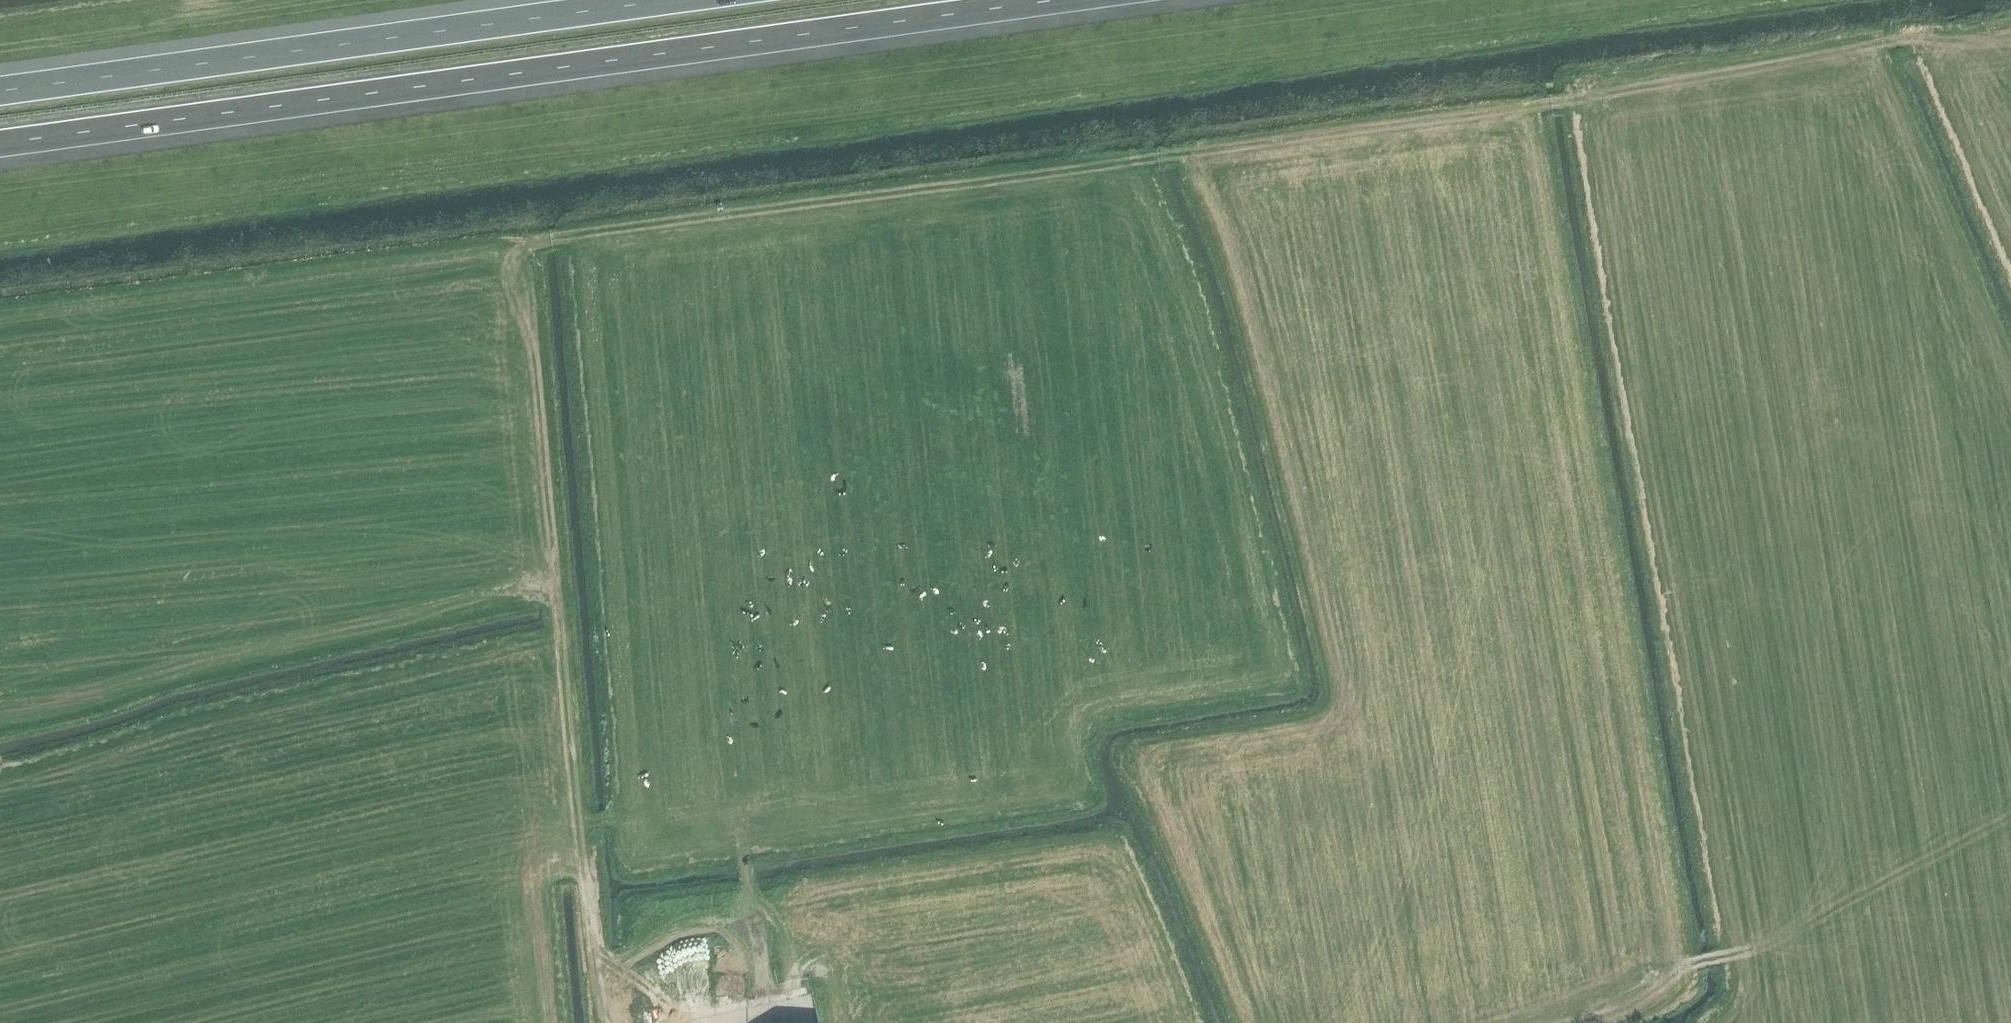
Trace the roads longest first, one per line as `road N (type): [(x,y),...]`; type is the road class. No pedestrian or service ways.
road 1 (motorway): [(0,144),(1058,0)]
road 2 (motorway): [(668,0),(0,91)]
road 3 (track): [(582,848),(607,1022)]

